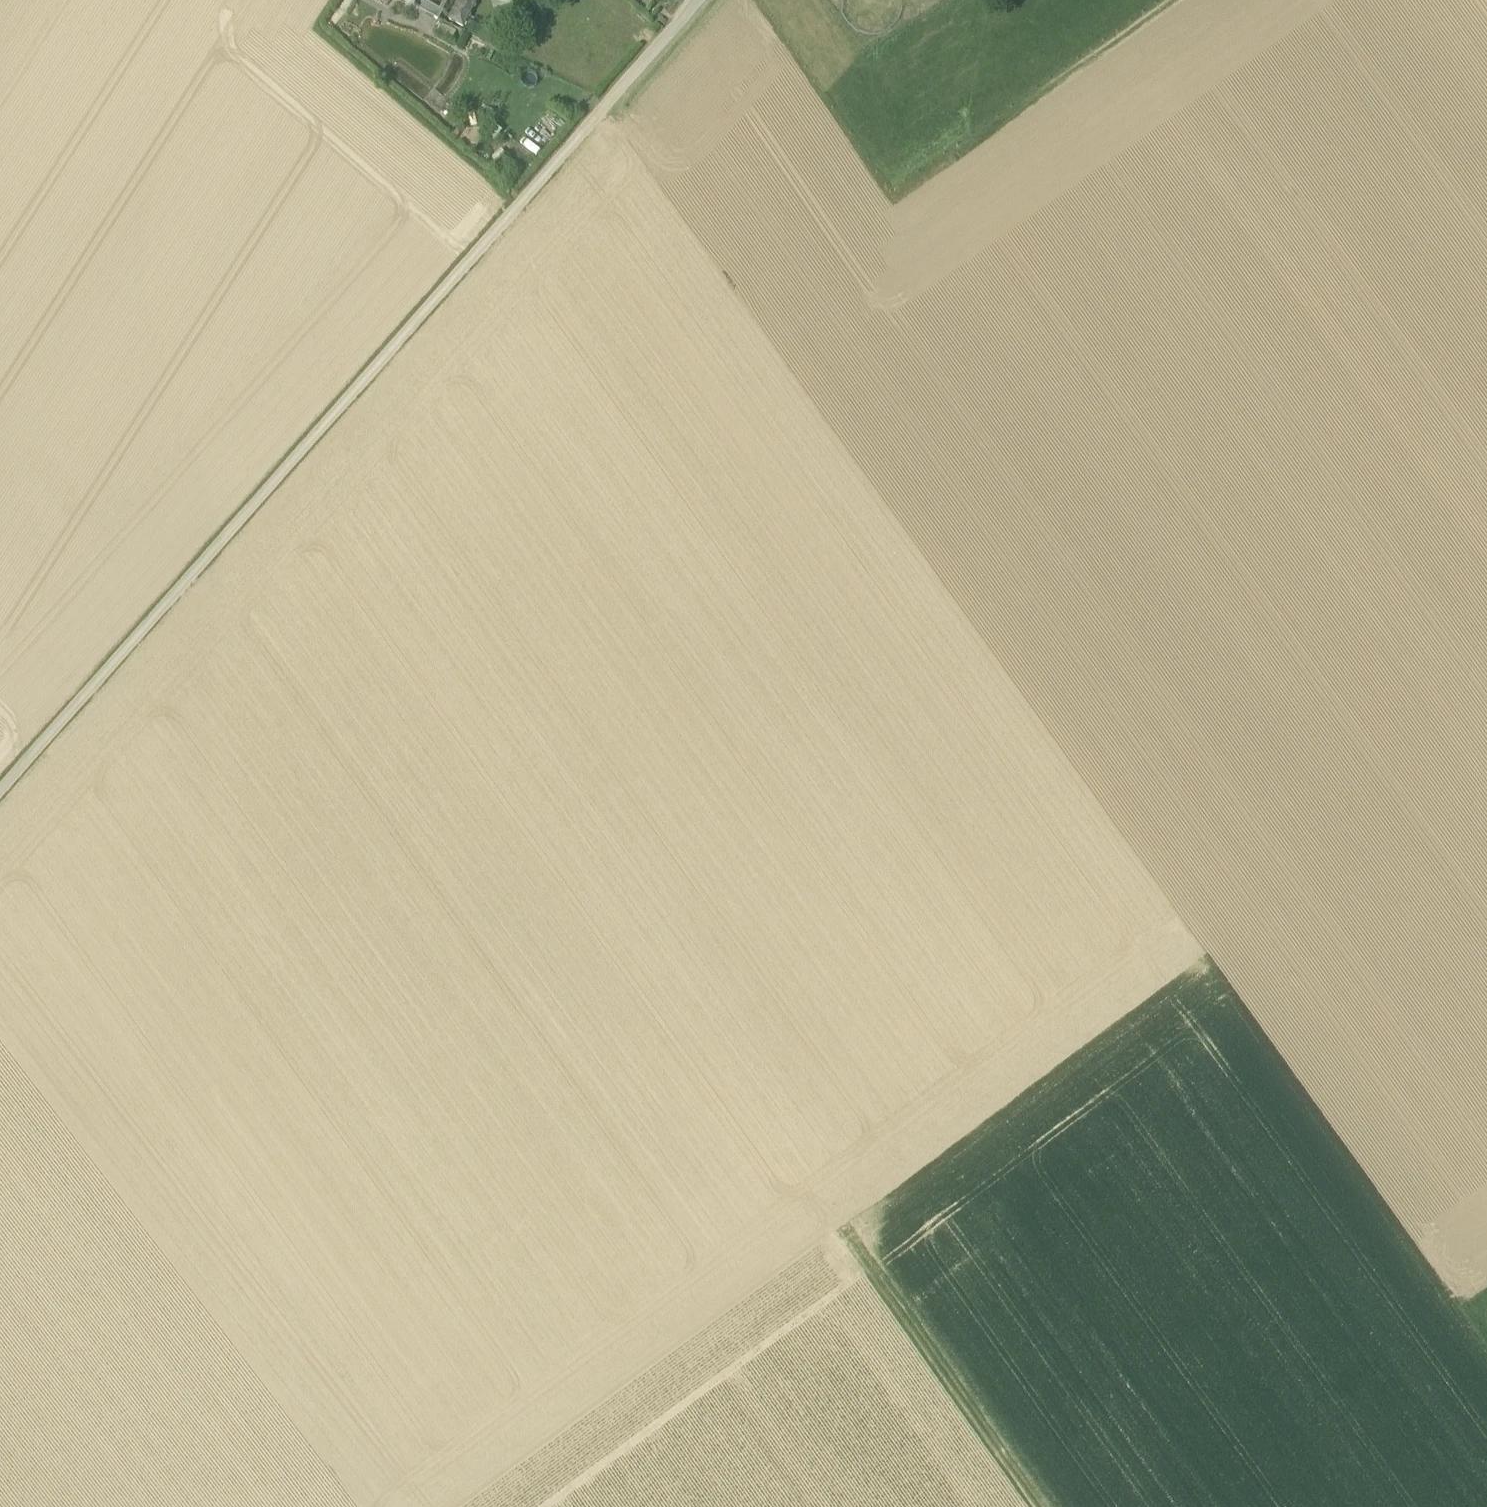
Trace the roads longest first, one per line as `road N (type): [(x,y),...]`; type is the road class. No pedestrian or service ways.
road 1 (track): [(611,100),(0,790)]
road 2 (track): [(847,1234),(1041,1506)]
road 3 (residential): [(695,0),(611,100)]

